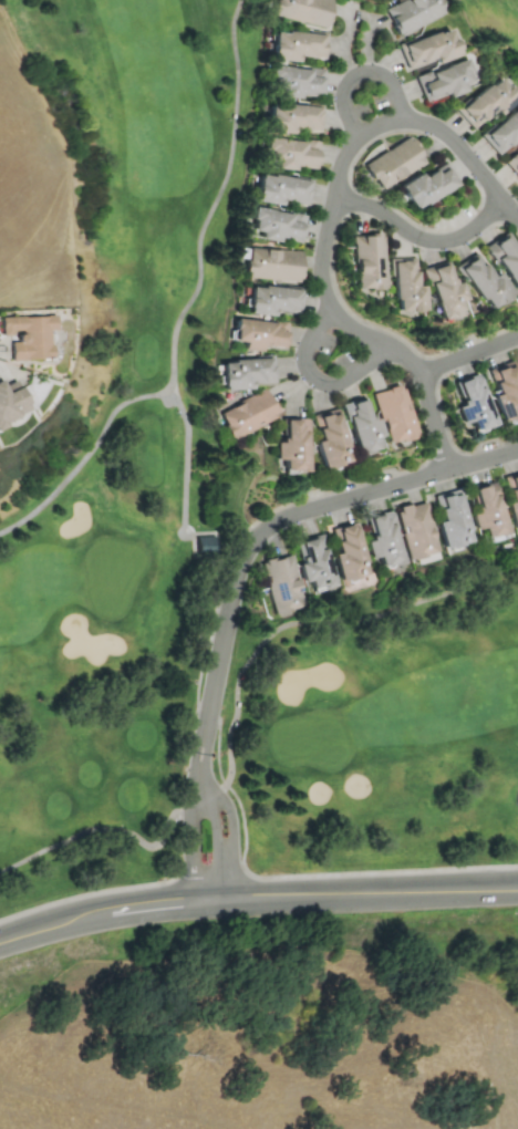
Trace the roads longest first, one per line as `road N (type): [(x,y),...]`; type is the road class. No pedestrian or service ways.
road 1 (residential): [(517,450),(265,527),(235,577),(206,723)]
road 2 (residential): [(447,469),(418,373),(394,348),(342,320),(321,278),(339,165),(359,135)]
road 3 (tertiary): [(517,889),(208,899)]
road 4 (residential): [(333,197),(372,206),(433,240),(465,232),(506,200)]
road 5 (residential): [(208,899),(232,838),(229,807),(211,794),(204,770),(206,723)]
road 6 (residential): [(206,723),(191,773),(190,829),(195,878),(208,899)]
road 7 (residential): [(332,308),(305,345),(312,377),(344,379),(381,341)]
road 8 (residential): [(402,117),(452,137),(517,215)]
road 9 (residential): [(359,135),(342,101),(344,84),(358,73),(375,70),(390,81),(402,117)]
road 10 (tertiary): [(208,899),(83,916)]

